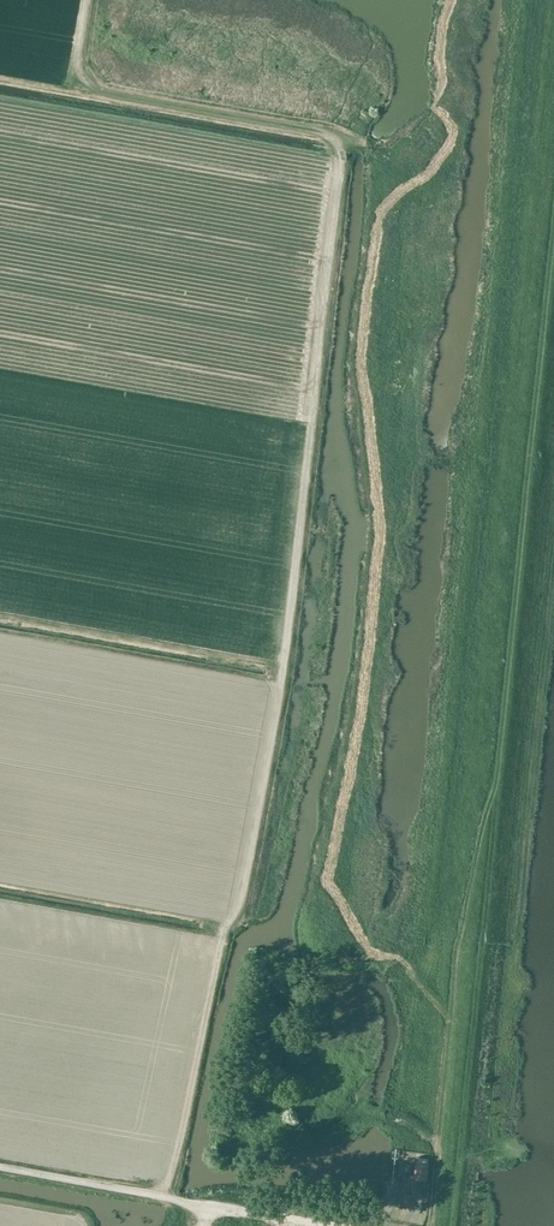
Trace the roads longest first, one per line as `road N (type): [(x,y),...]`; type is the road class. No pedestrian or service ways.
road 1 (track): [(426,1225),(456,941),(502,734)]
road 2 (unclassified): [(333,1225),(0,1168)]

